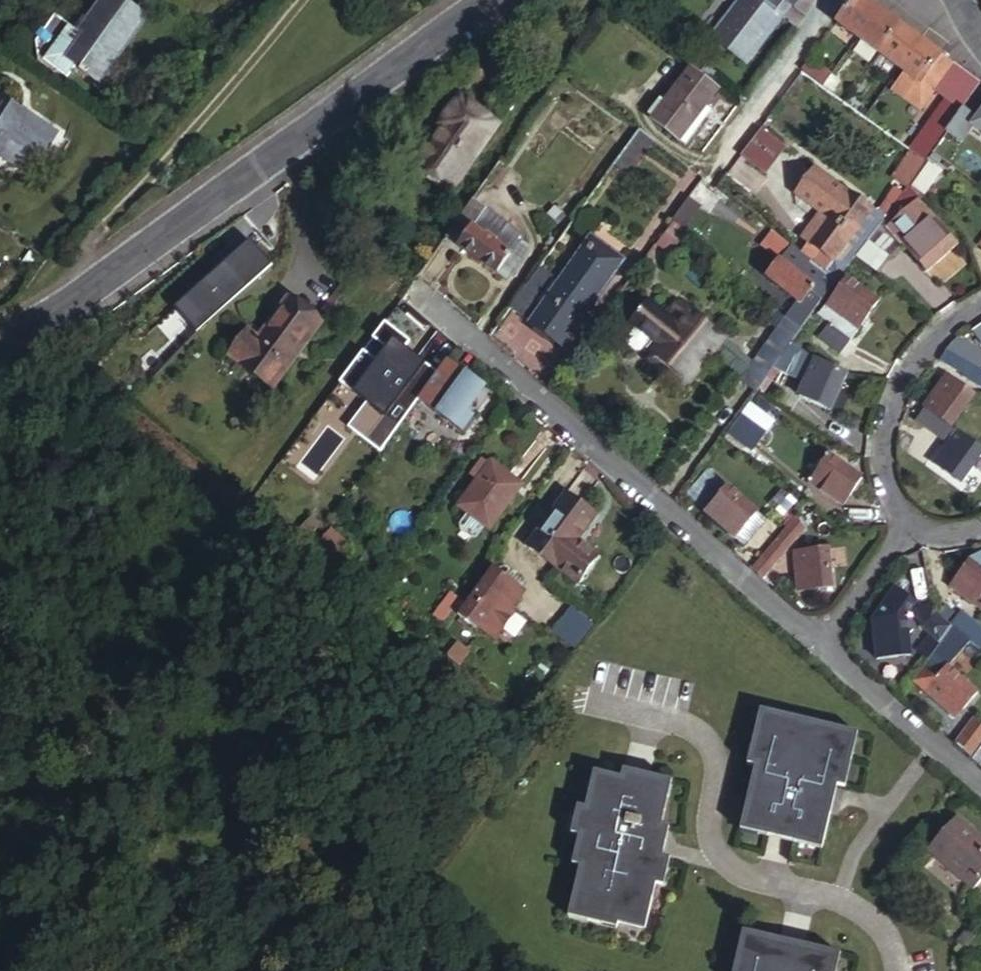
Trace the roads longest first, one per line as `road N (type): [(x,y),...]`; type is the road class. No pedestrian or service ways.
road 1 (residential): [(0,342),(49,317),(492,0)]
road 2 (residential): [(411,288),(822,644)]
road 3 (residential): [(892,970),(874,922),(829,898),(727,871),(705,845),(707,768),(690,727),(593,702)]
road 4 (residential): [(980,303),(923,350),(891,404),(882,433),(885,483),(911,522)]
road 5 (residential): [(822,644),(980,783)]
road 6 (residential): [(713,158),(831,0)]
road 7 (residential): [(822,644),(911,522)]

